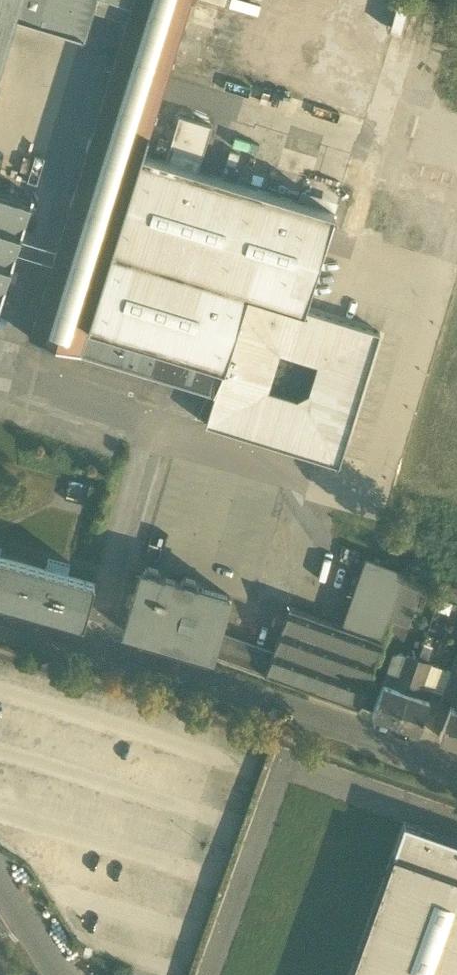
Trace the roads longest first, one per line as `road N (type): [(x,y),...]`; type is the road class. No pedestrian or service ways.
road 1 (residential): [(0,623),(456,770)]

